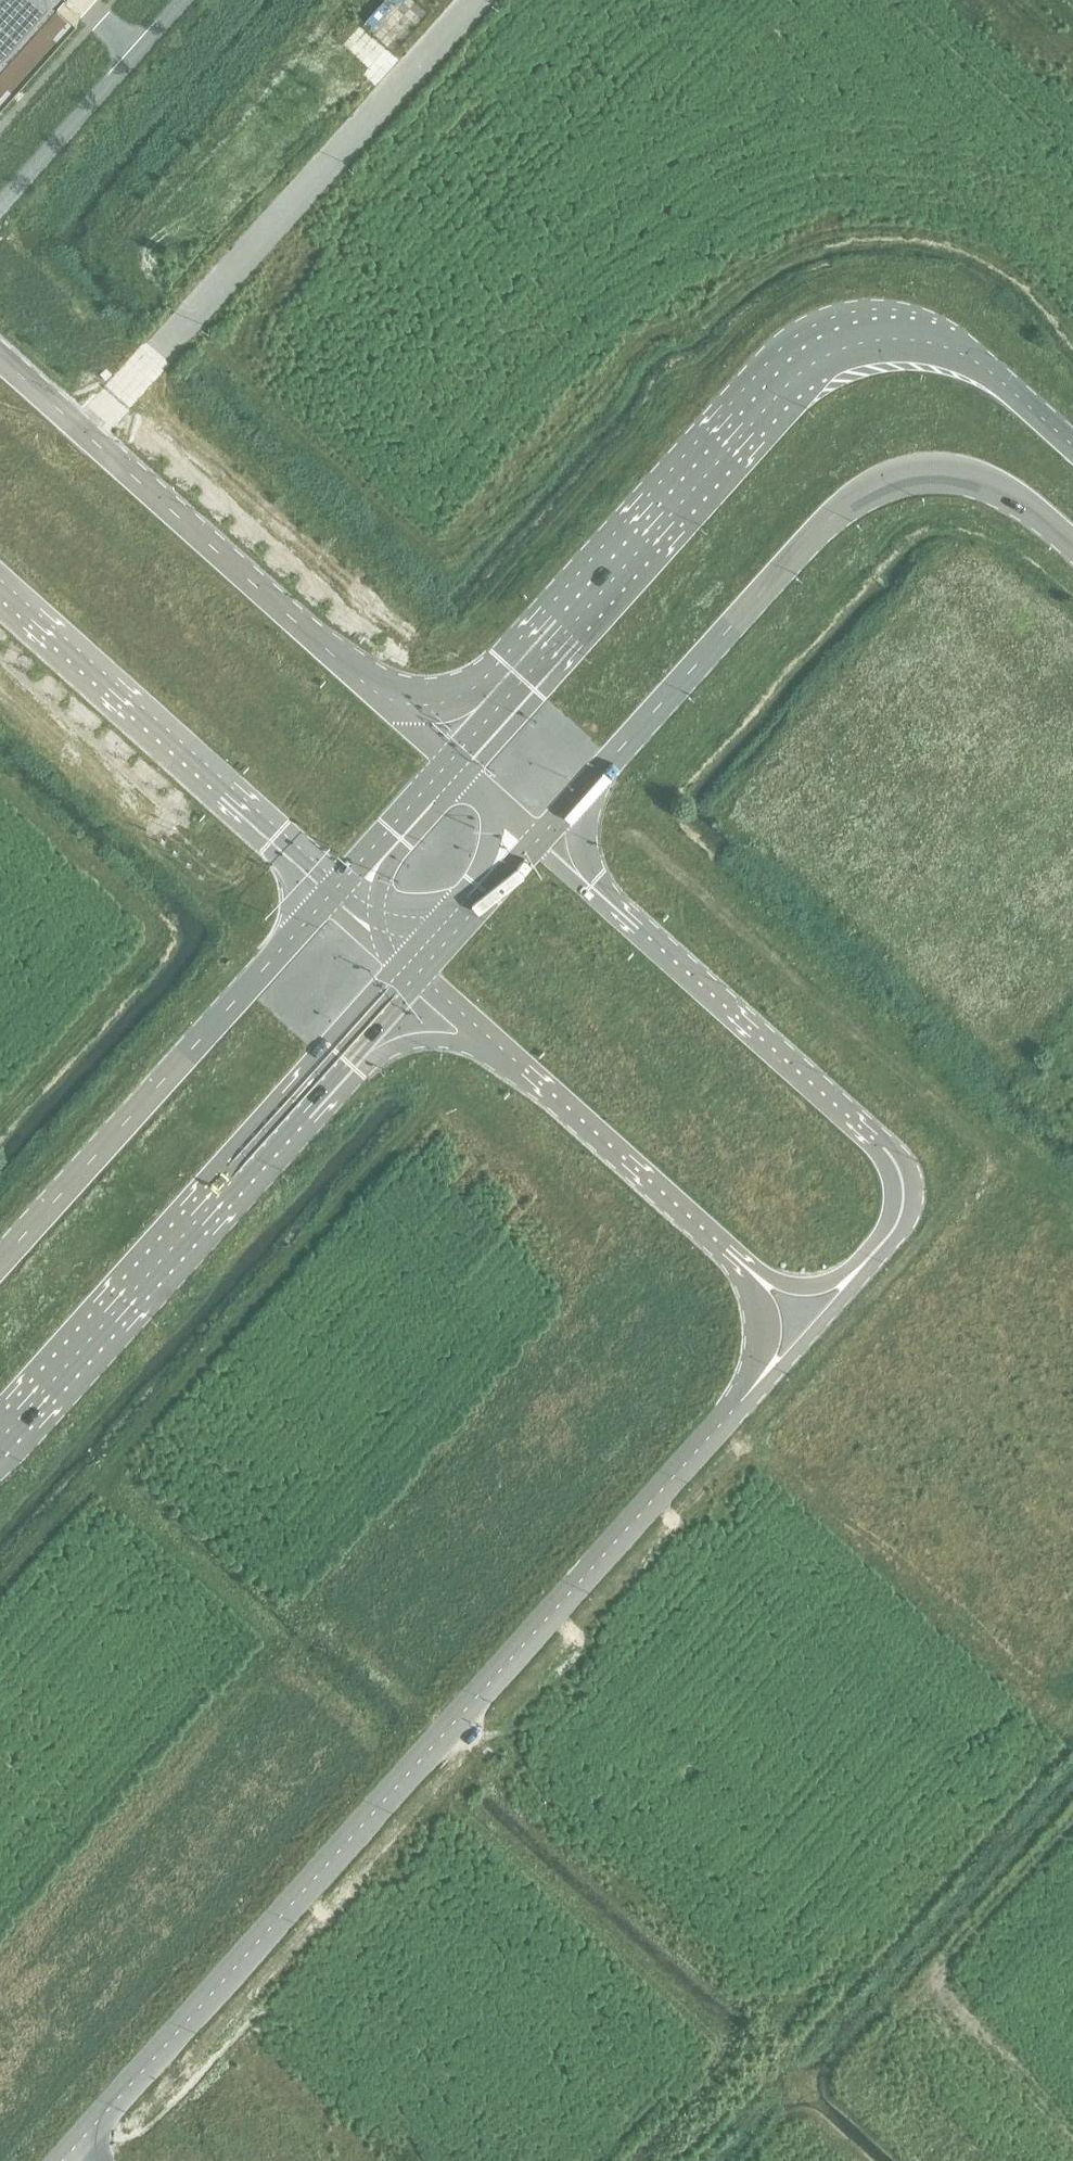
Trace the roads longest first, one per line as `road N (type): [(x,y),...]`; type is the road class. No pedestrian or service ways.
road 1 (unclassified): [(742,1400),(61,2160)]
road 2 (secondary): [(1072,444),(957,350),(882,338),(819,358),(774,397),(490,716)]
road 3 (secondary): [(589,781),(818,529),(878,489),(922,473),(978,482),(1045,517),(1072,541)]
road 4 (unclassified): [(85,430),(475,0)]
road 5 (secondary): [(0,1437),(357,1041)]
road 6 (unclassified): [(866,1260),(901,1213),(895,1159),(584,877)]
road 7 (secondary): [(330,895),(0,1262)]
road 8 (unclassified): [(0,599),(330,895)]
road 9 (unclassified): [(381,695),(85,430)]
road 10 (unclassified): [(0,208),(187,0)]
road 11 (unclassified): [(525,1067),(727,1248)]
road 12 (unclassified): [(742,1400),(845,1296),(866,1260)]
road 13 (secondary): [(452,757),(330,895)]
road 14 (secondary): [(418,975),(534,843)]
road 15 (unclassified): [(357,1041),(393,1047),(436,1038),(525,1067)]
road 16 (unclassified): [(727,1248),(764,1322),(742,1400)]
road 17 (unclassified): [(727,1248),(778,1280),(808,1286),(866,1260)]
road 18 (unclassified): [(418,975),(525,1067)]

